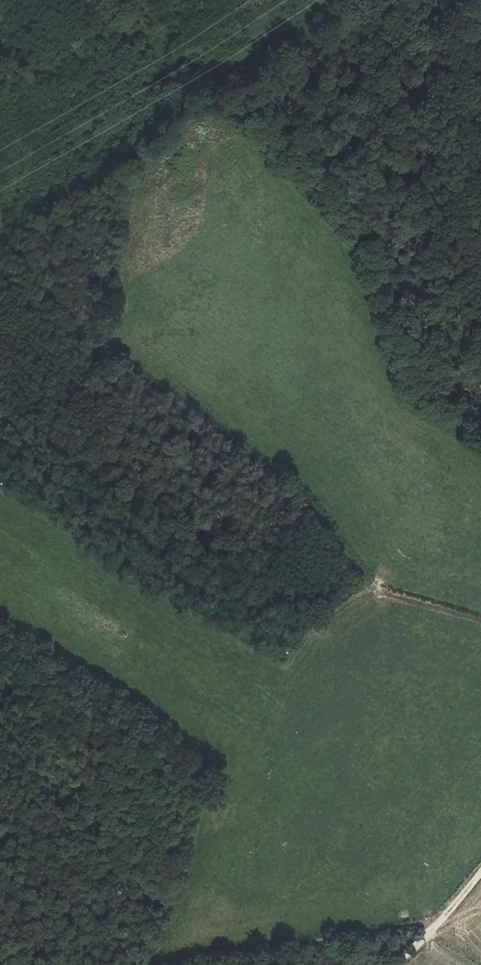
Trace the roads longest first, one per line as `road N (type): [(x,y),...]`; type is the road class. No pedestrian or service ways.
road 1 (track): [(394,964),(480,873)]

